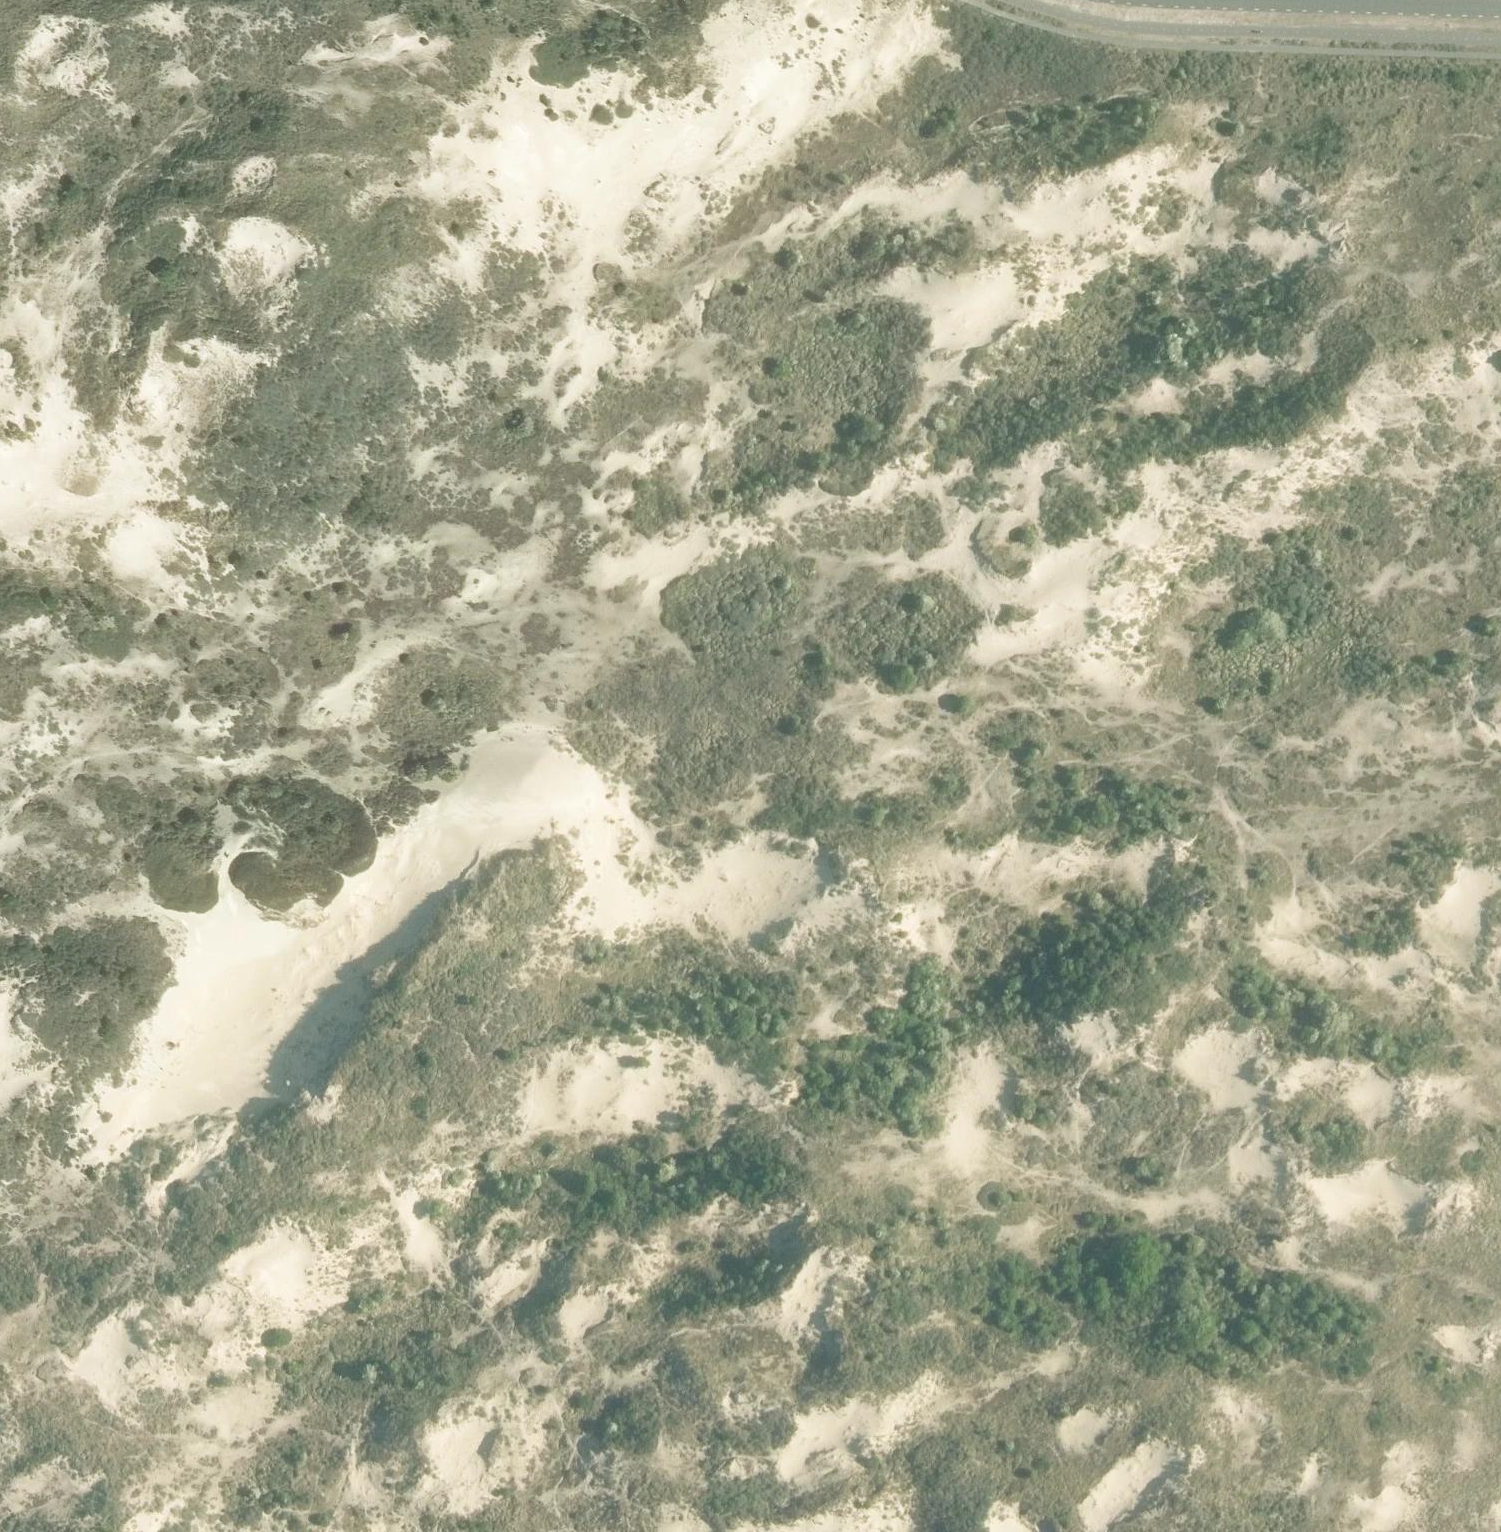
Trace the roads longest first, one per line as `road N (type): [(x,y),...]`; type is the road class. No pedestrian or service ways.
road 1 (unclassified): [(1500,7),(1305,0)]

